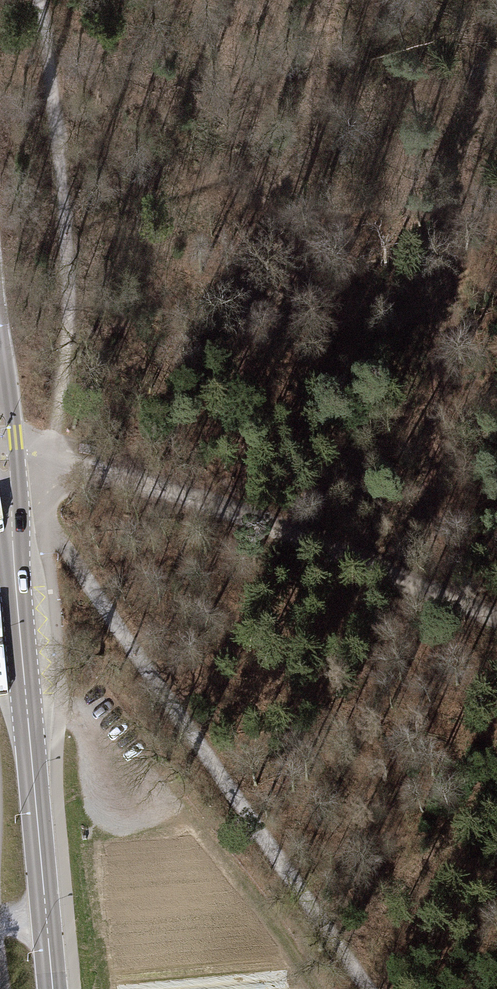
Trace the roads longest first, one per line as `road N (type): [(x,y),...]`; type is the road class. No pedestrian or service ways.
road 1 (track): [(35,440),(44,519),(372,988)]
road 2 (secondary): [(53,988),(0,442)]
road 3 (track): [(496,618),(398,570),(35,440)]
road 4 (track): [(40,0),(66,243),(69,358),(54,447)]

